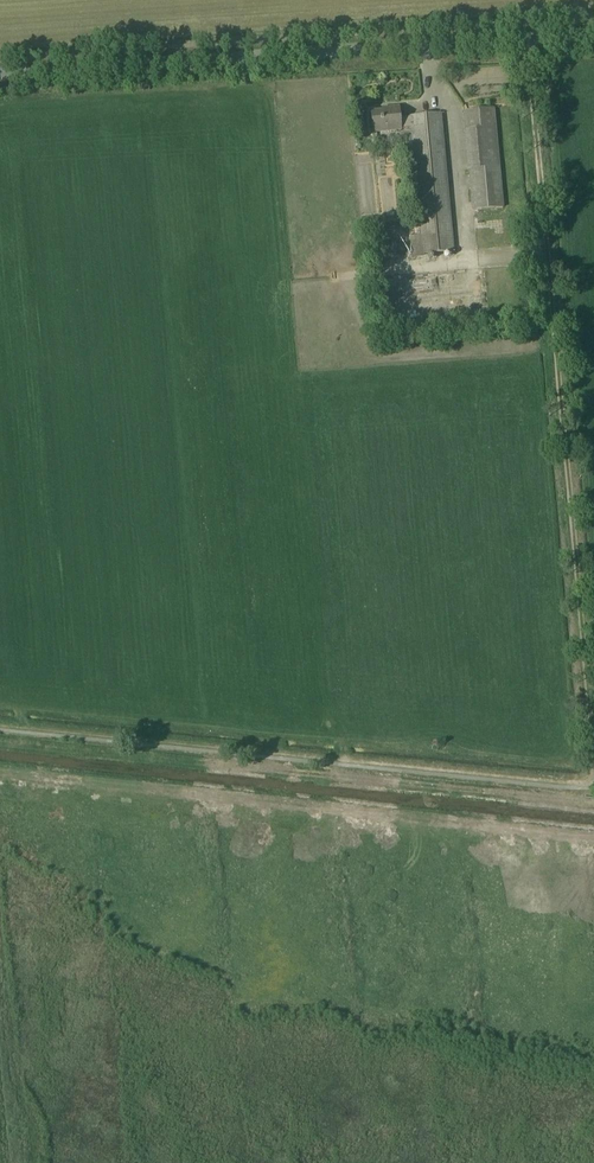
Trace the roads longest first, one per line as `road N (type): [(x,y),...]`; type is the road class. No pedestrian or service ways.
road 1 (track): [(529,22),(593,782)]
road 2 (track): [(593,780),(0,722)]
road 3 (tertiary): [(0,74),(593,34)]

